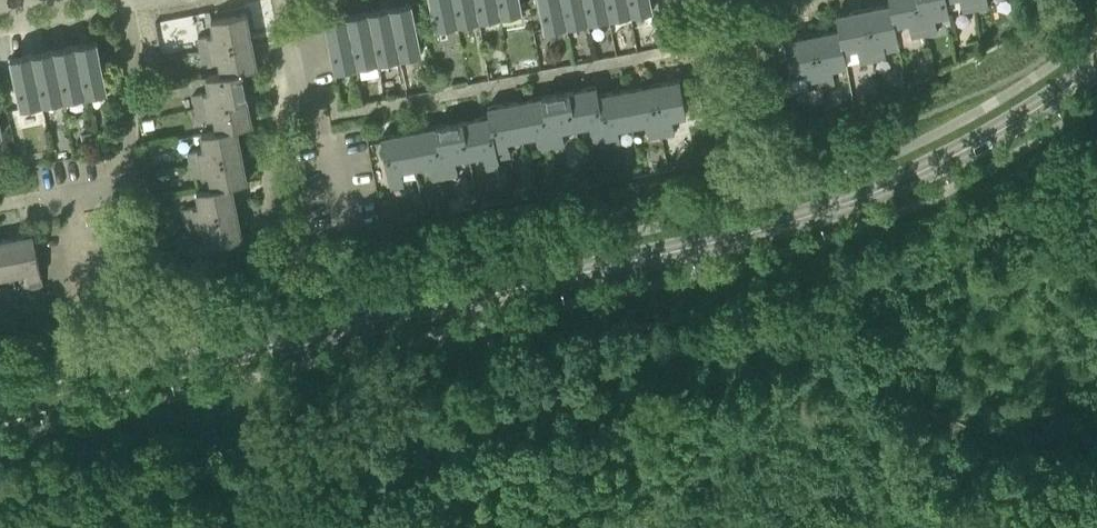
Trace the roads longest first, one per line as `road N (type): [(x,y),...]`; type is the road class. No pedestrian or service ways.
road 1 (tertiary): [(35,399),(795,220),(969,146),(1096,66)]

